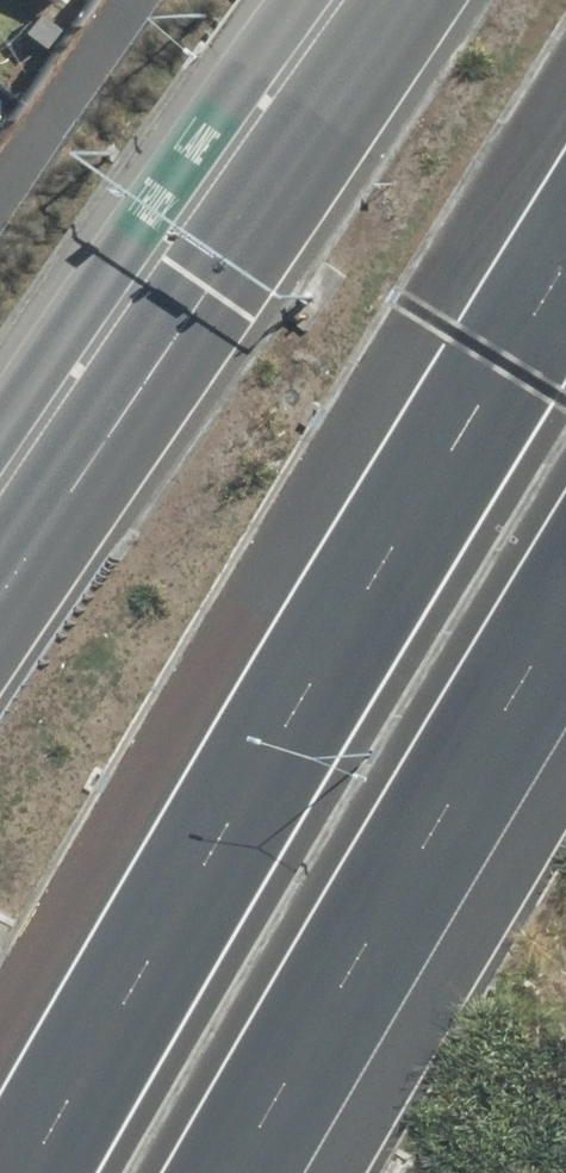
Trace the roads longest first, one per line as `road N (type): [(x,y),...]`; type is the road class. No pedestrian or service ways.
road 1 (motorway): [(12,1172),(343,592),(565,255)]
road 2 (motorway): [(0,583),(389,0)]
road 3 (motorway): [(565,618),(258,1172)]

